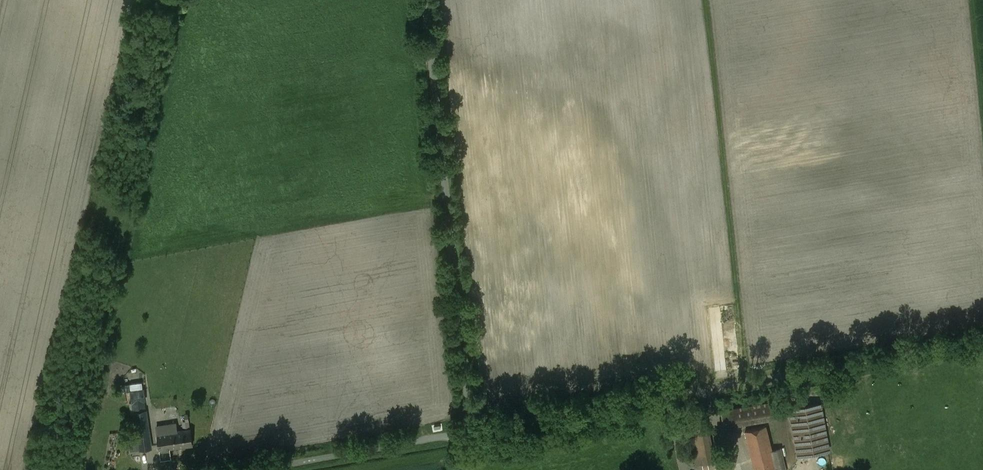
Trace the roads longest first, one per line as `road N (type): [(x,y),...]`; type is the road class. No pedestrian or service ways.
road 1 (unclassified): [(467,433),(982,340)]
road 2 (unclassified): [(467,433),(424,0)]
road 3 (unclassified): [(264,469),(467,433)]

